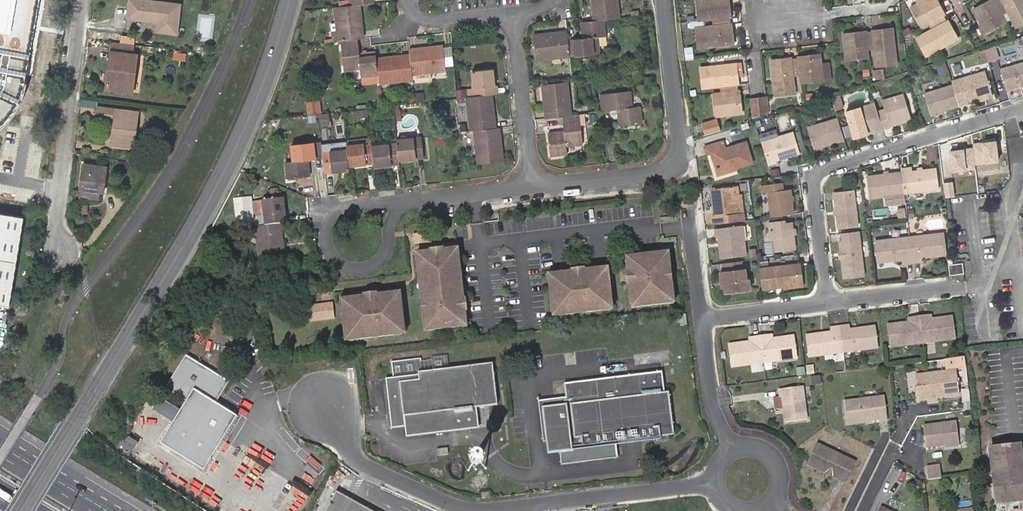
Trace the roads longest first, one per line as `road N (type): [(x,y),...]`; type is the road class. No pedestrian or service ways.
road 1 (tertiary): [(289,0),(248,120),(169,275),(21,510)]
road 2 (residential): [(713,482),(466,507),(361,463),(325,407)]
road 3 (residential): [(1022,109),(815,177),(828,303)]
road 4 (residential): [(663,0),(677,163),(533,187)]
road 5 (unclassified): [(82,0),(55,220),(59,249)]
road 6 (residential): [(401,201),(338,212),(326,230),(329,253),(345,268),(371,268),(387,246),(395,213)]
road 7 (residential): [(533,187),(512,13)]
road 8 (residential): [(730,449),(709,393),(701,319)]
road 9 (residential): [(533,187),(401,201)]
road 10 (residential): [(701,319),(828,303)]
road 11 (residential): [(828,303),(948,288)]

